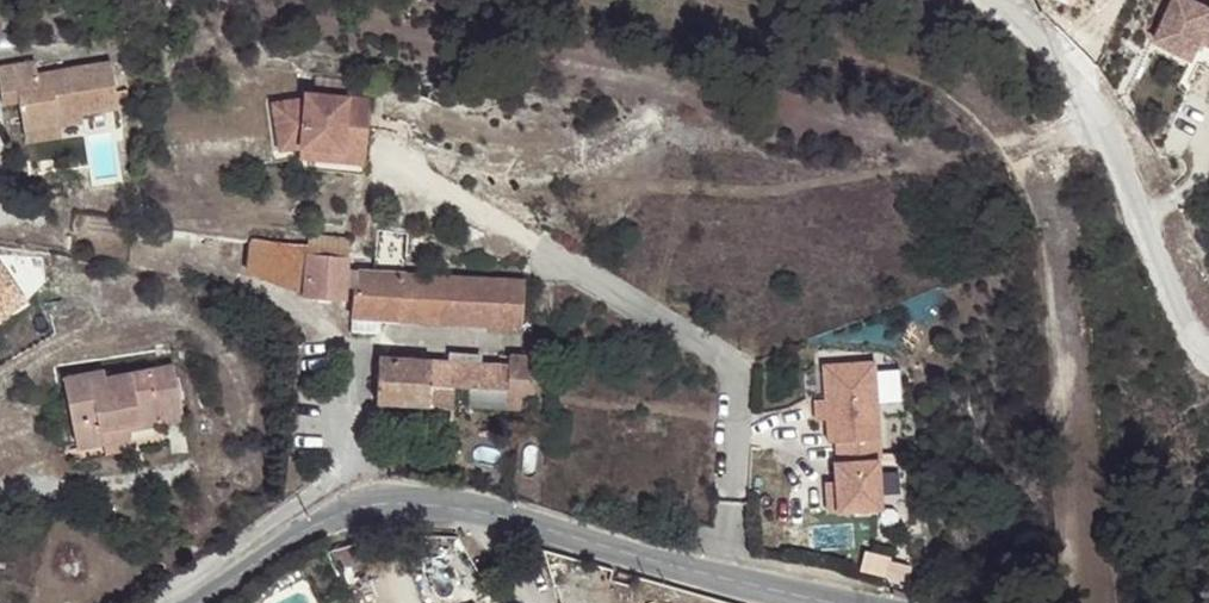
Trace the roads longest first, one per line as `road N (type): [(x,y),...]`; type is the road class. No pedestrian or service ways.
road 1 (residential): [(803,602),(405,497),(339,510),(194,602)]
road 2 (residential): [(981,0),(1056,68),(1115,157),(1183,325),(1208,355)]

